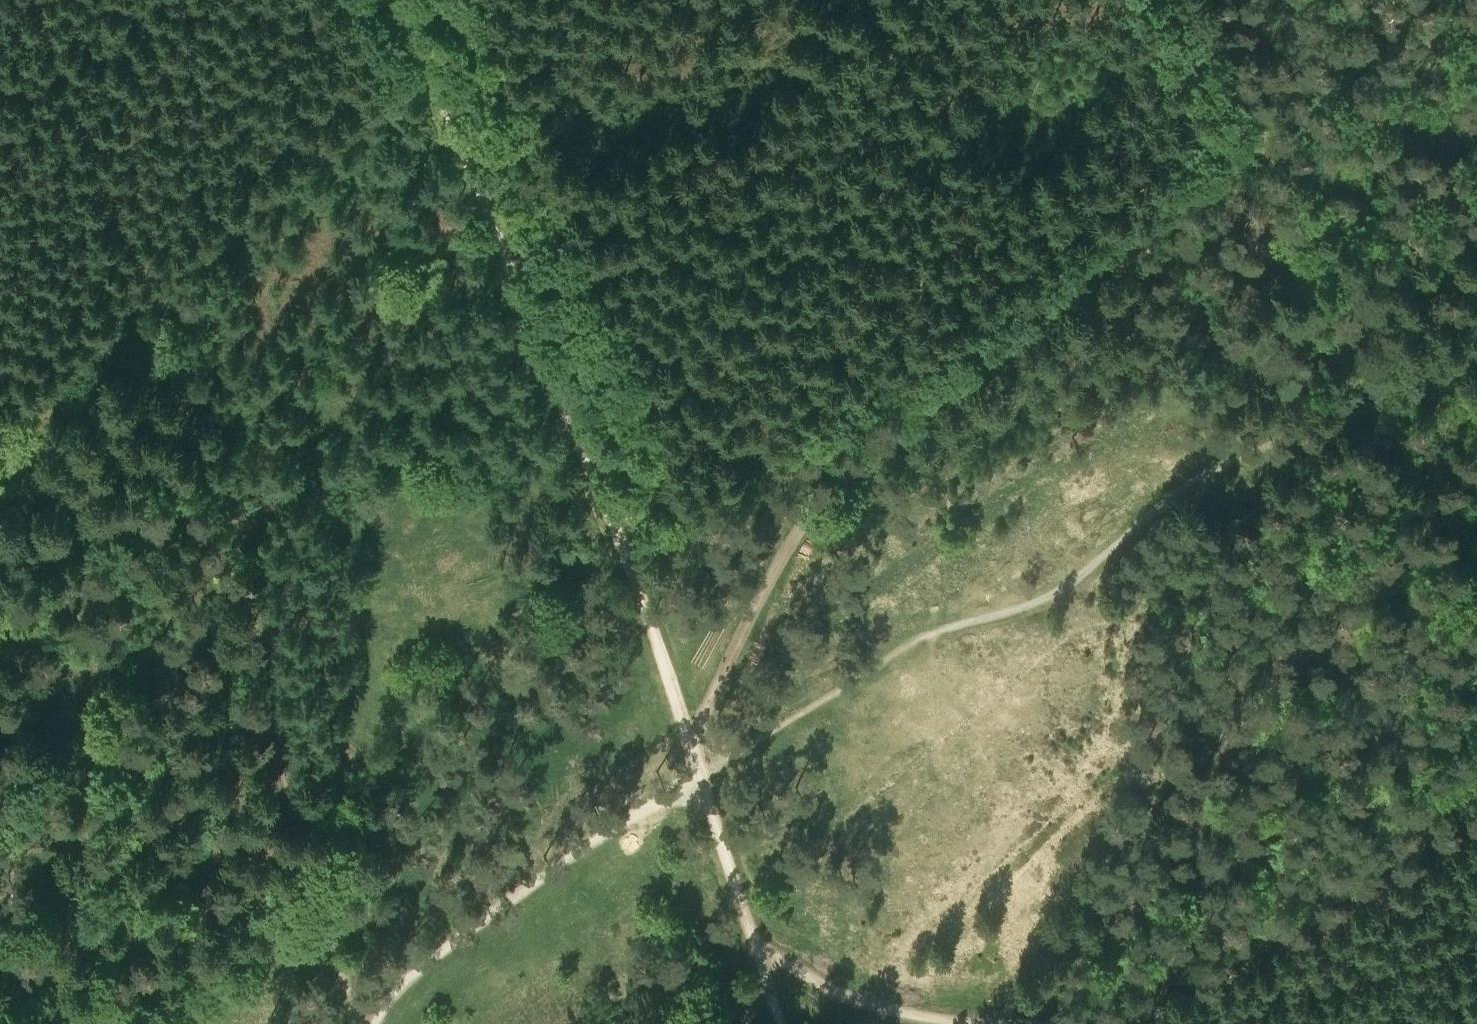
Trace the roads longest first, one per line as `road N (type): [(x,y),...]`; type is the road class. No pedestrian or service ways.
road 1 (track): [(356,1023),(163,292),(45,0)]
road 2 (track): [(1169,0),(1261,138),(1008,320),(902,430),(841,477),(764,594),(688,751)]
road 3 (track): [(1476,357),(1422,389),(1201,477),(1062,592),(918,639),(697,779)]
road 4 (track): [(697,779),(624,546),(401,0)]
road 5 (track): [(1005,1023),(1115,1021),(1265,996),(1476,927)]
road 6 (track): [(697,779),(635,812),(409,975),(376,1023)]
road 7 (track): [(1261,138),(1325,95),(1476,18)]
road 8 (track): [(763,956),(847,999),(959,1023)]
road 9 (track): [(763,956),(697,779)]

